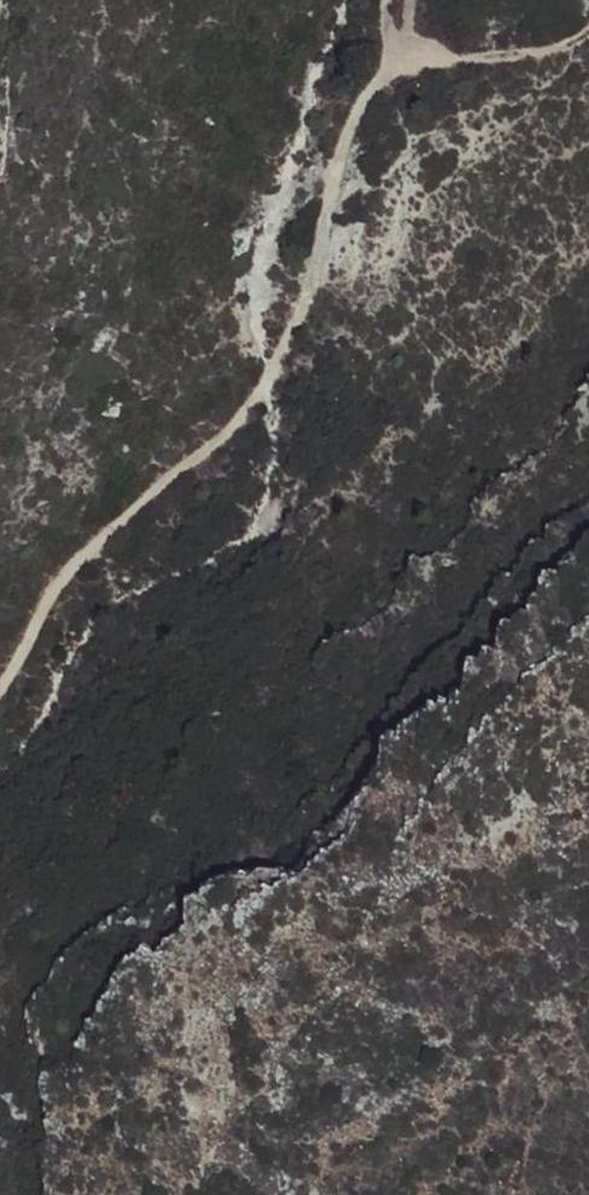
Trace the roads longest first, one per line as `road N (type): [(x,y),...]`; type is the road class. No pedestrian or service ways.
road 1 (track): [(394,58),(357,108),(332,176),(313,285),(265,386),(223,436),(135,503),(52,586),(0,689)]
road 2 (track): [(588,27),(552,50),(394,58)]

